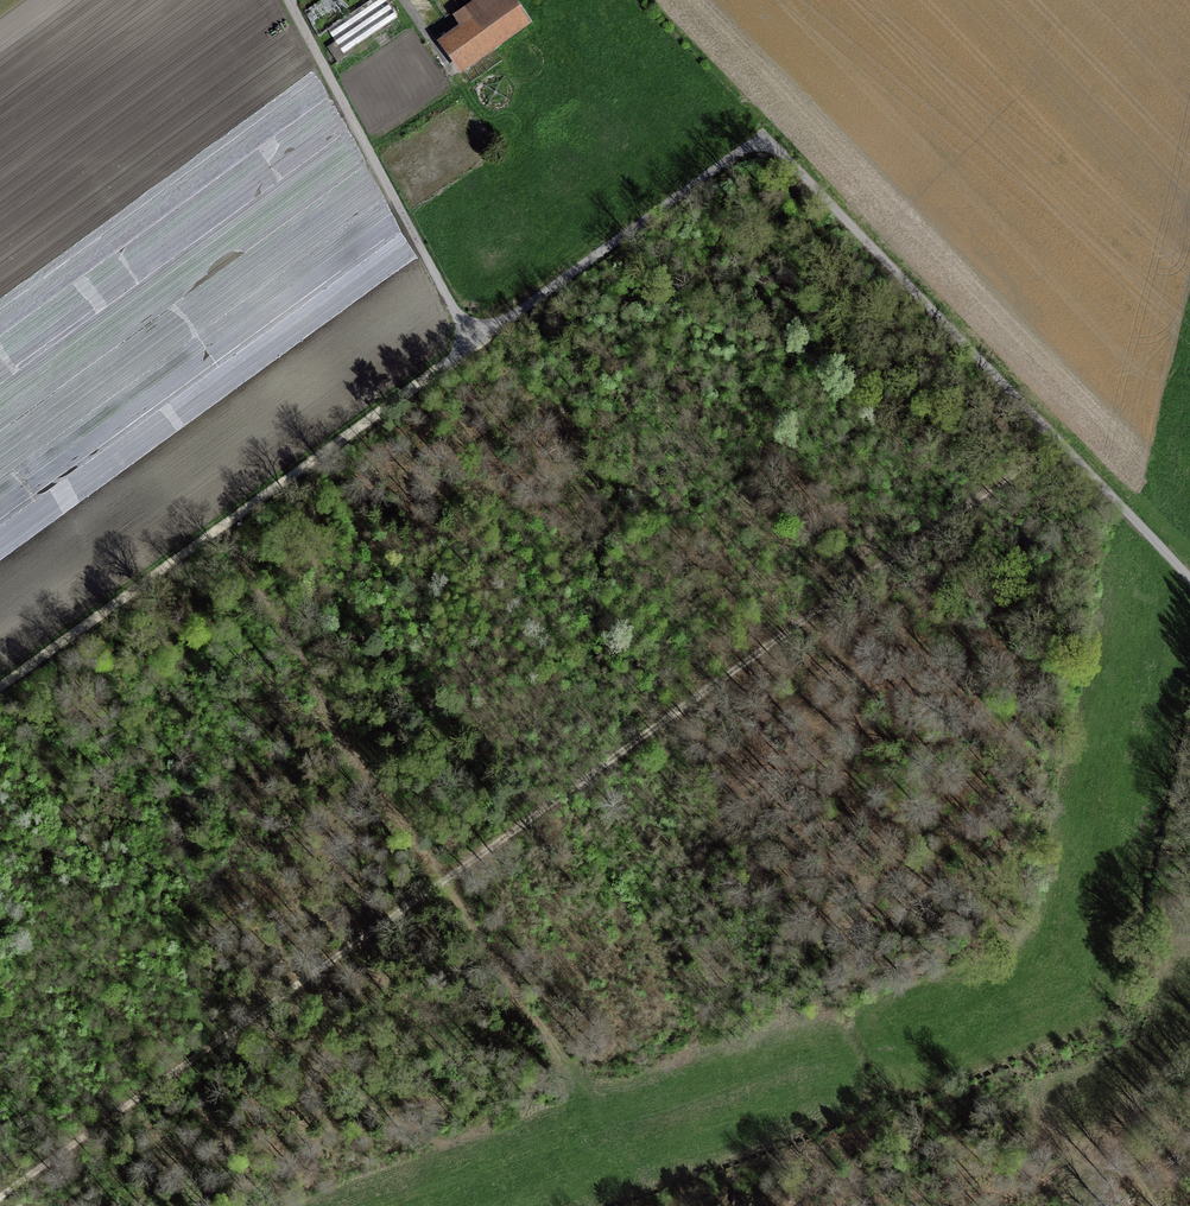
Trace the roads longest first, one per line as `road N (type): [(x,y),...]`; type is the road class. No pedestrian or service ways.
road 1 (unclassified): [(1189,582),(768,139),(474,353),(291,0)]
road 2 (track): [(0,1196),(1071,450)]
road 3 (track): [(224,527),(467,868),(693,1205)]
road 4 (track): [(474,353),(0,690)]

